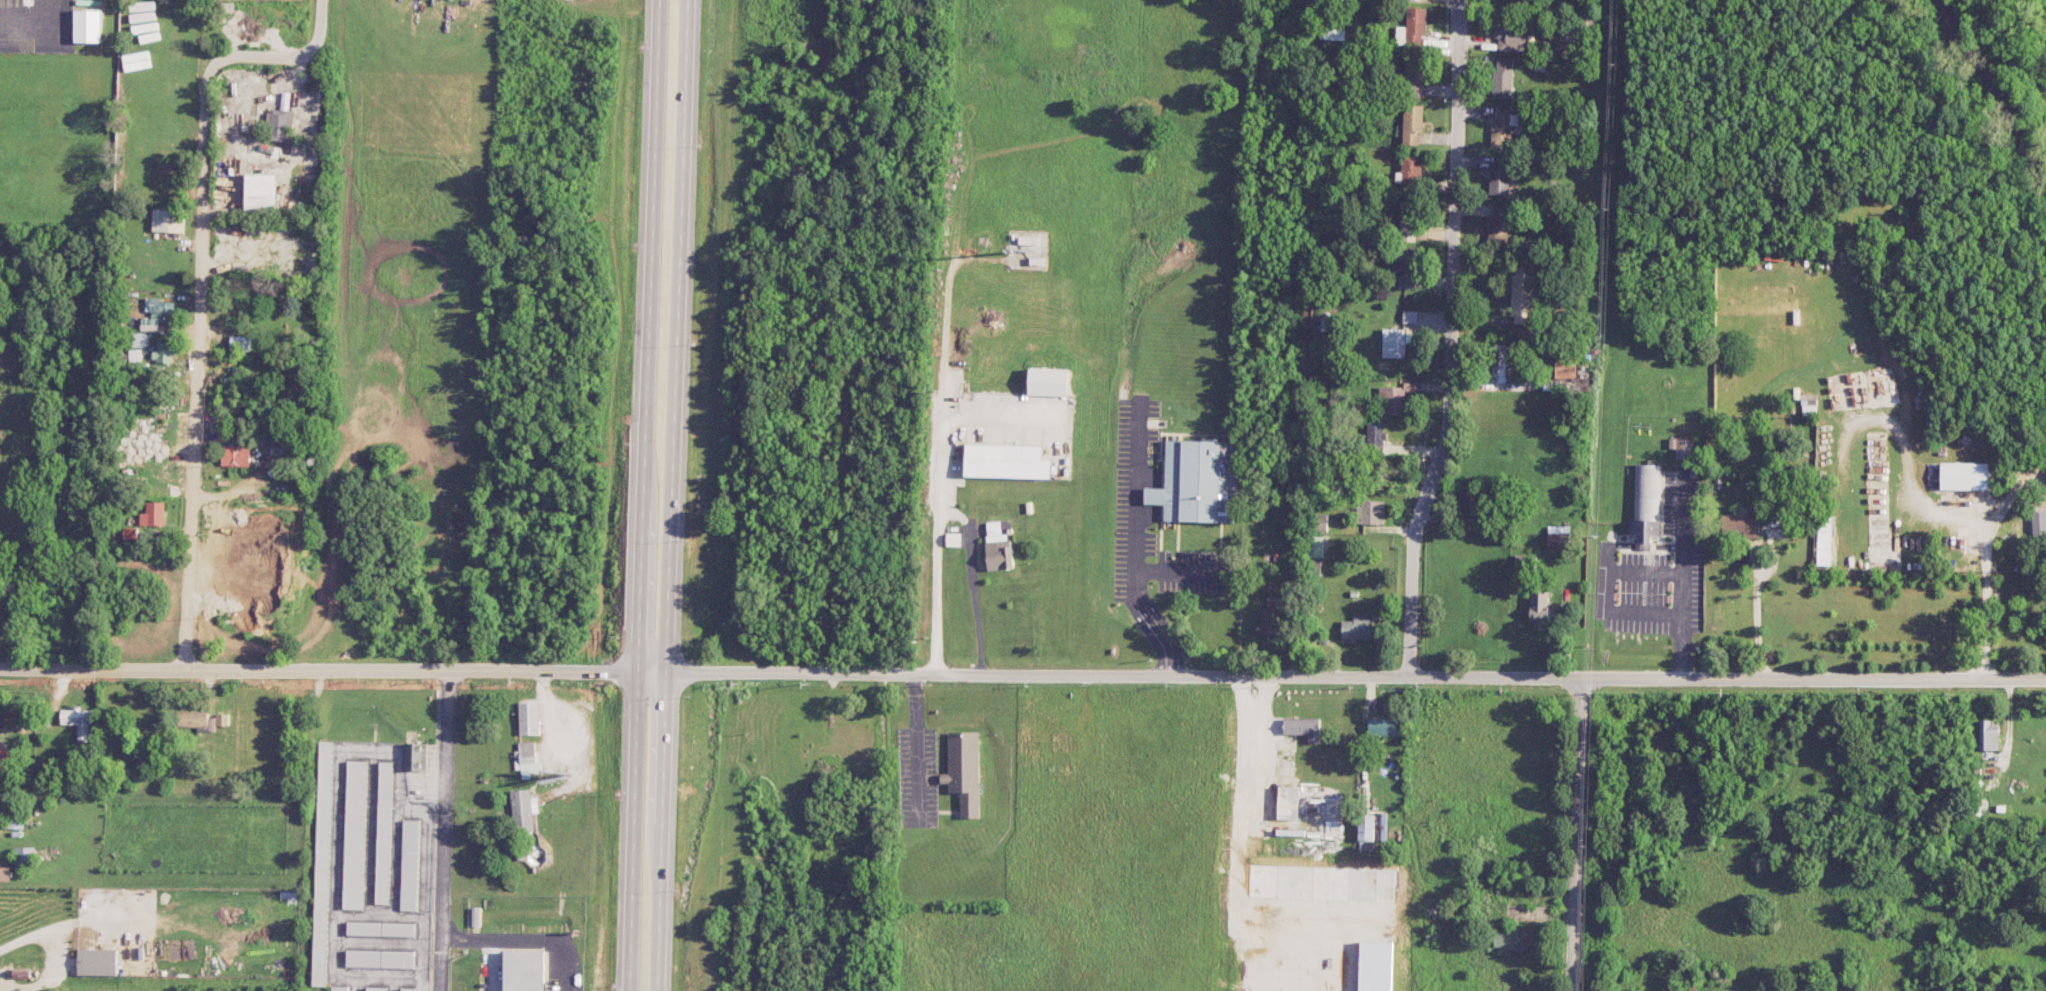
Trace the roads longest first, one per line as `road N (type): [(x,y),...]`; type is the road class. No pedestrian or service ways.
road 1 (residential): [(666,672),(2045,679)]
road 2 (primary): [(660,0),(629,990)]
road 3 (primary): [(666,990),(666,672),(687,0)]
road 4 (residential): [(321,0),(319,46),(303,59),(219,58),(207,86),(182,669)]
road 5 (tertiary): [(639,671),(0,667)]
road 6 (residential): [(1414,530),(1446,432),(1460,0)]
road 7 (residential): [(449,669),(439,990)]
road 8 (residential): [(1571,990),(1581,678)]
road 9 (residential): [(1414,530),(1411,675)]

